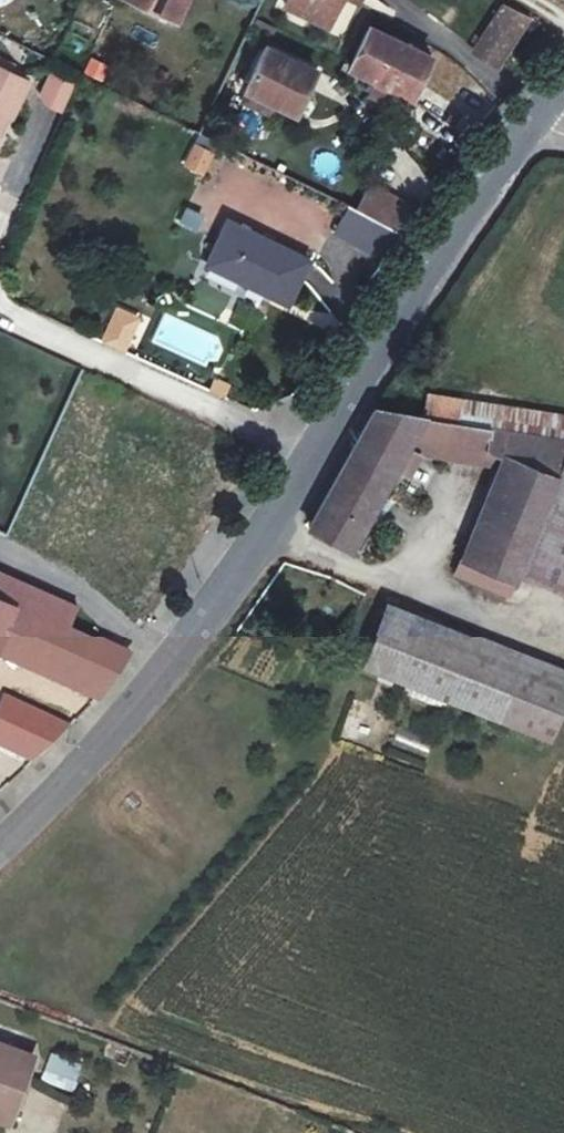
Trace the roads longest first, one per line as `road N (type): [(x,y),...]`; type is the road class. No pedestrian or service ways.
road 1 (tertiary): [(531,120),(249,554),(166,665)]
road 2 (tertiary): [(166,665),(104,742),(0,841)]
road 3 (residential): [(0,558),(71,589),(166,665)]

